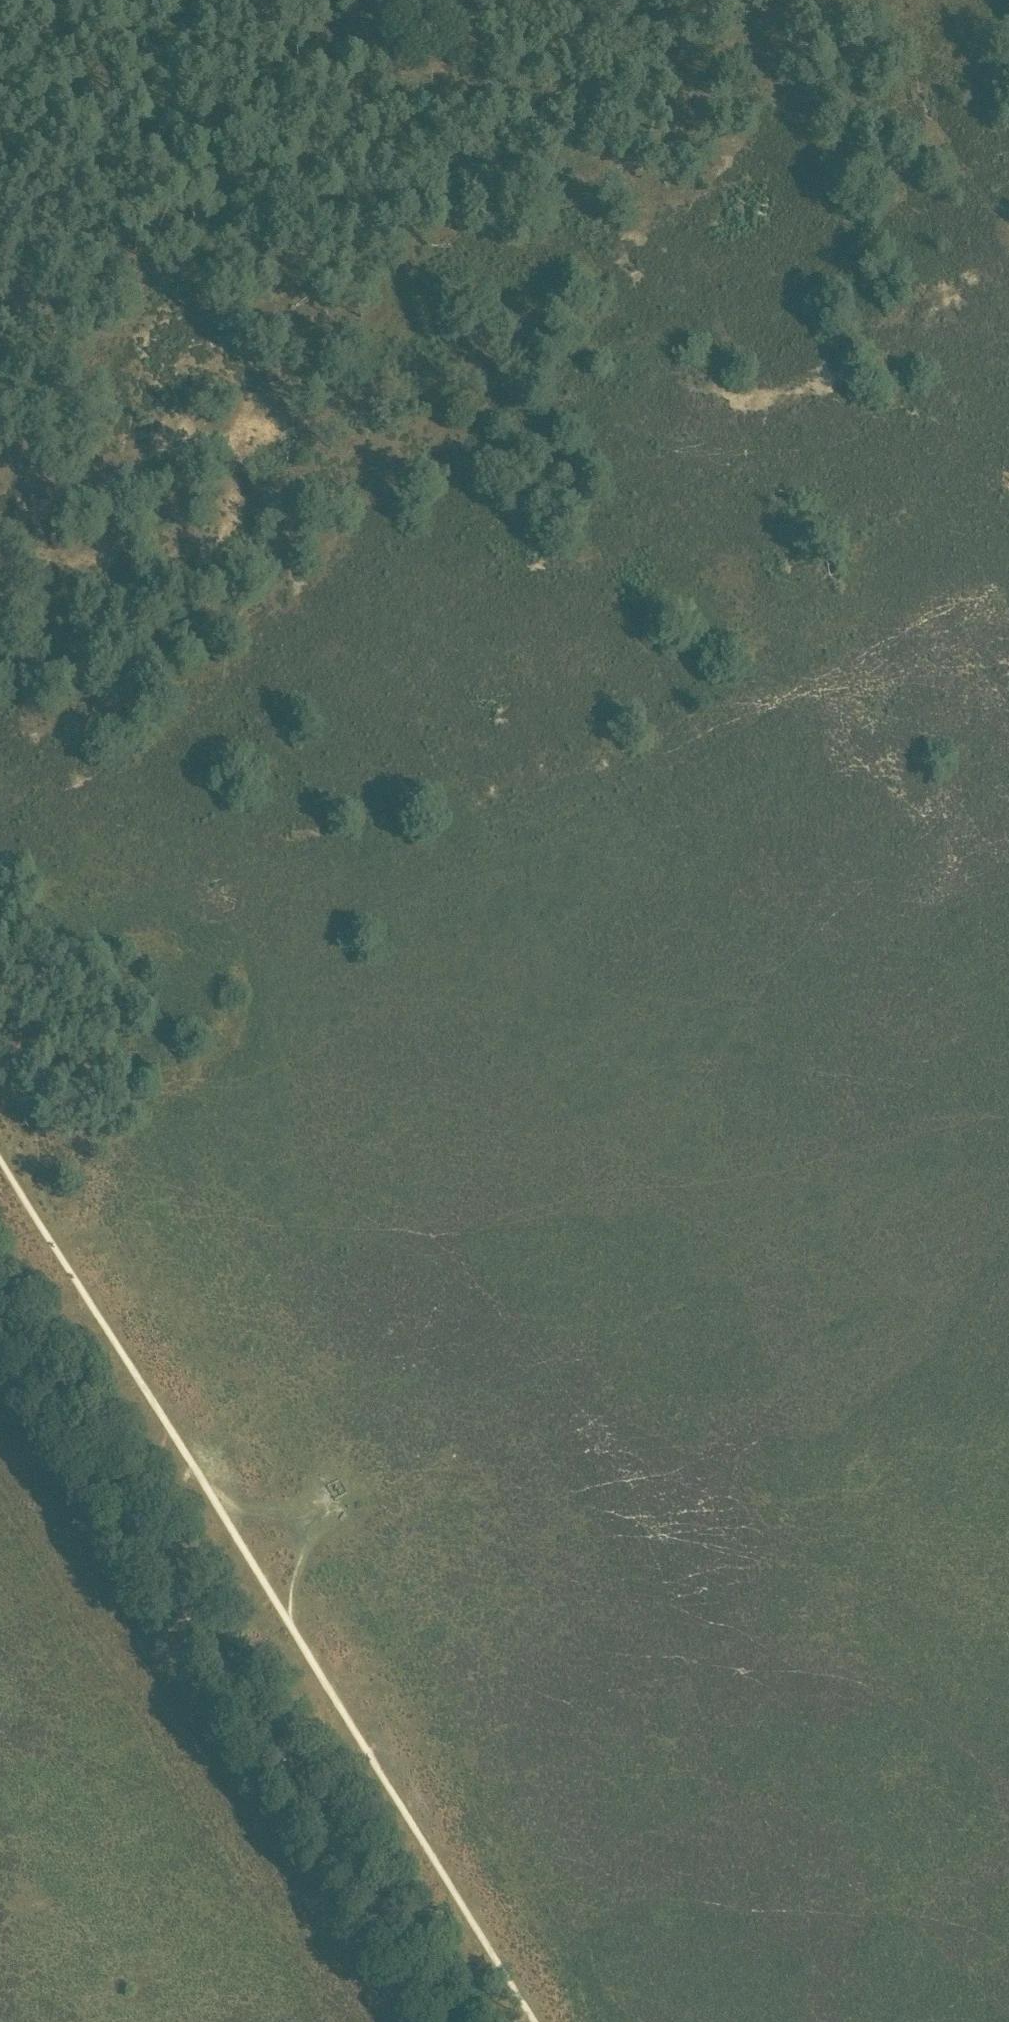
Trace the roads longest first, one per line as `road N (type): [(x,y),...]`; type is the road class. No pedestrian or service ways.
road 1 (track): [(0,1317),(451,2021)]

